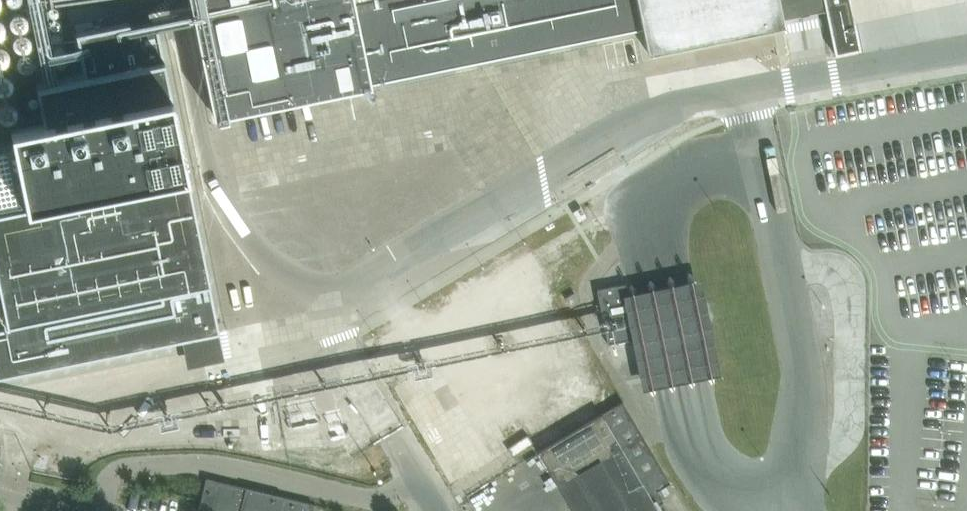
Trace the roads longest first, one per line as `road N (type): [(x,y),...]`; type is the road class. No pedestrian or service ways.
road 1 (unclassified): [(437,510),(417,478),(393,494),(362,498),(181,463),(119,470),(100,510)]

